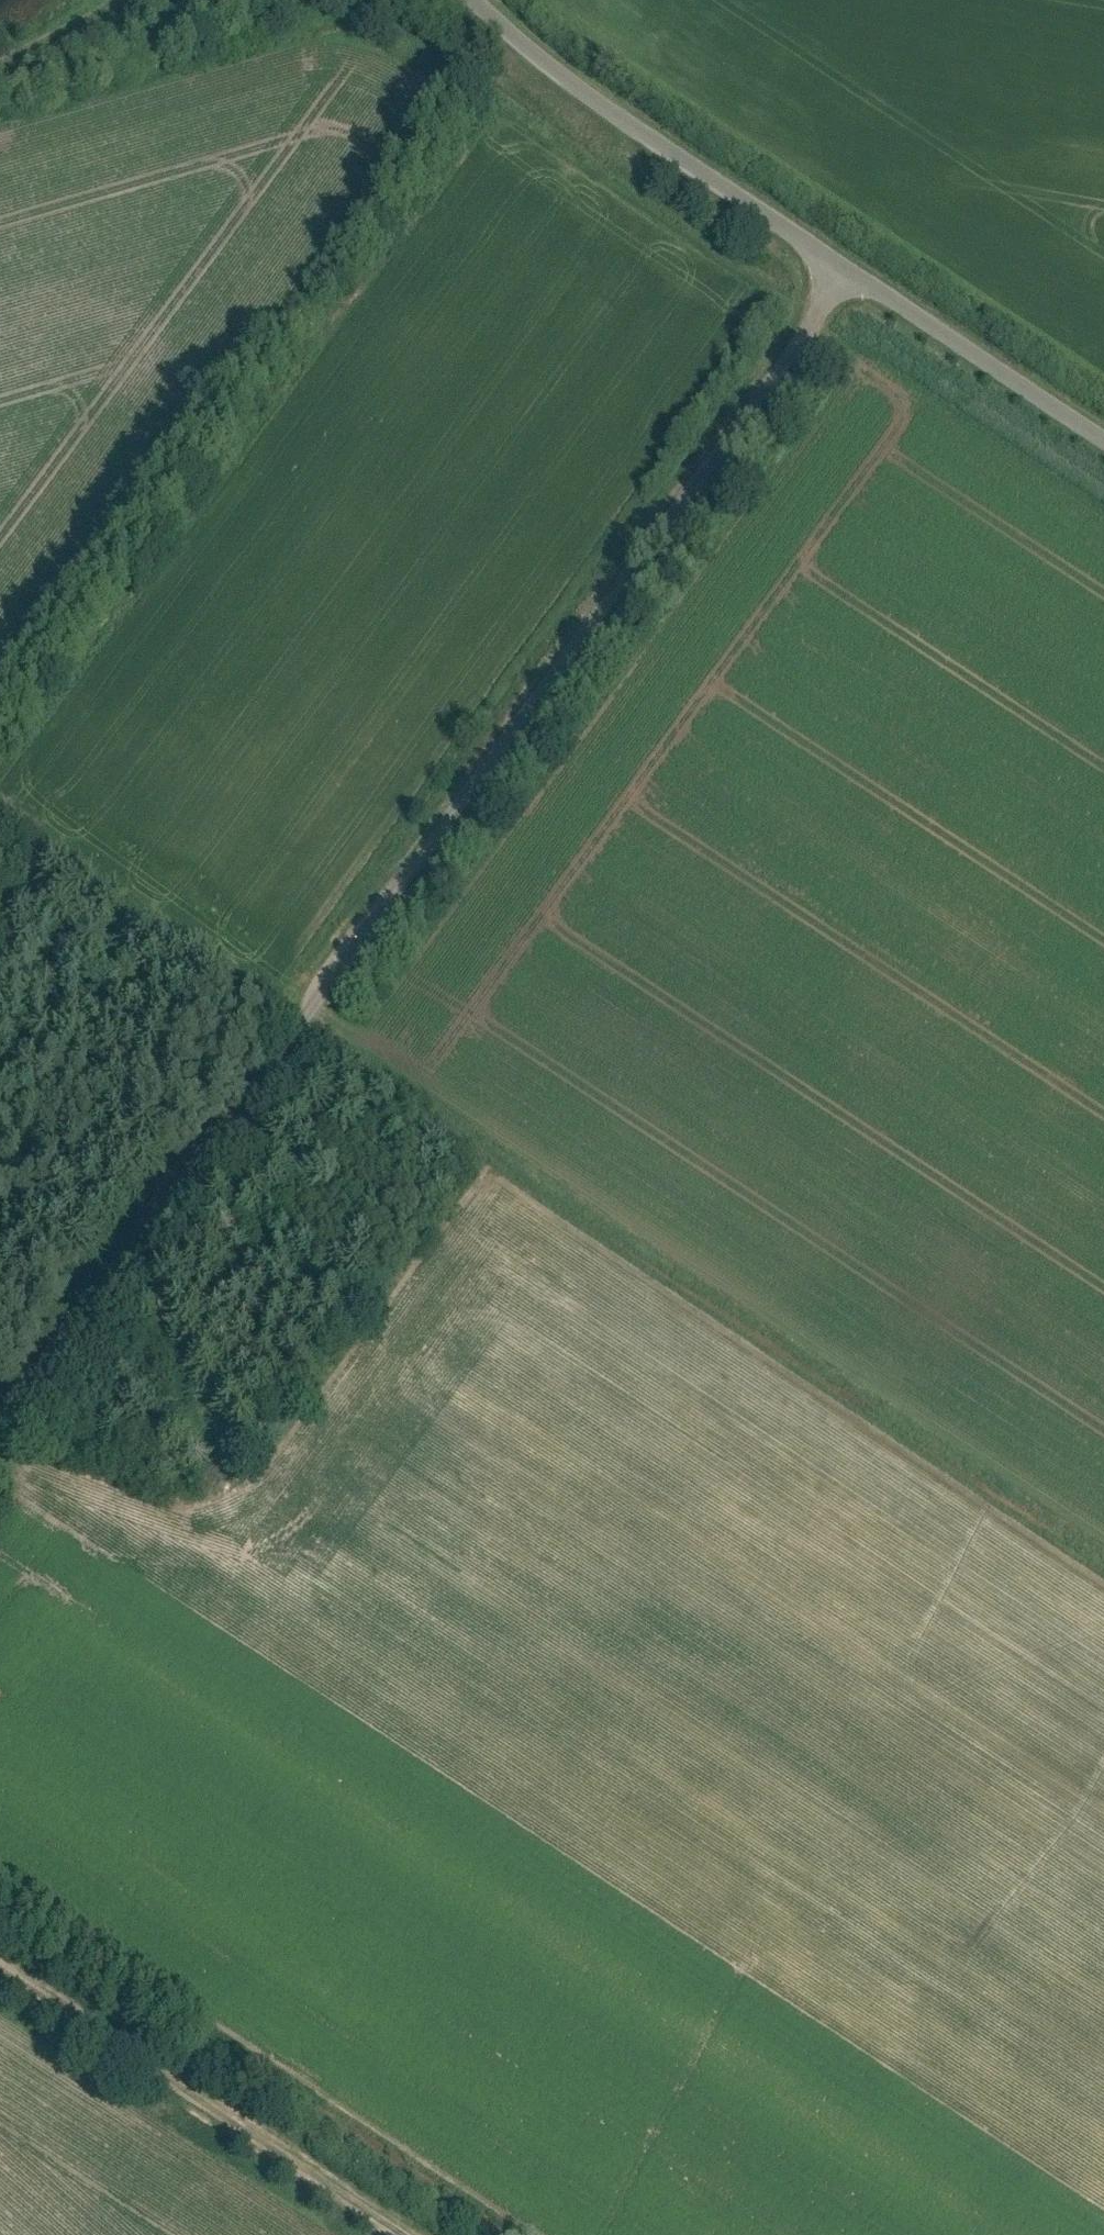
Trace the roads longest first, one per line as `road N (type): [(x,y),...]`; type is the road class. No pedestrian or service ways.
road 1 (unclassified): [(0,1441),(867,293)]
road 2 (unclassified): [(469,0),(552,77),(867,293)]
road 3 (track): [(397,2234),(0,1972)]
road 4 (unclassified): [(867,293),(1103,447)]
road 5 (track): [(110,0),(72,33),(0,58)]

